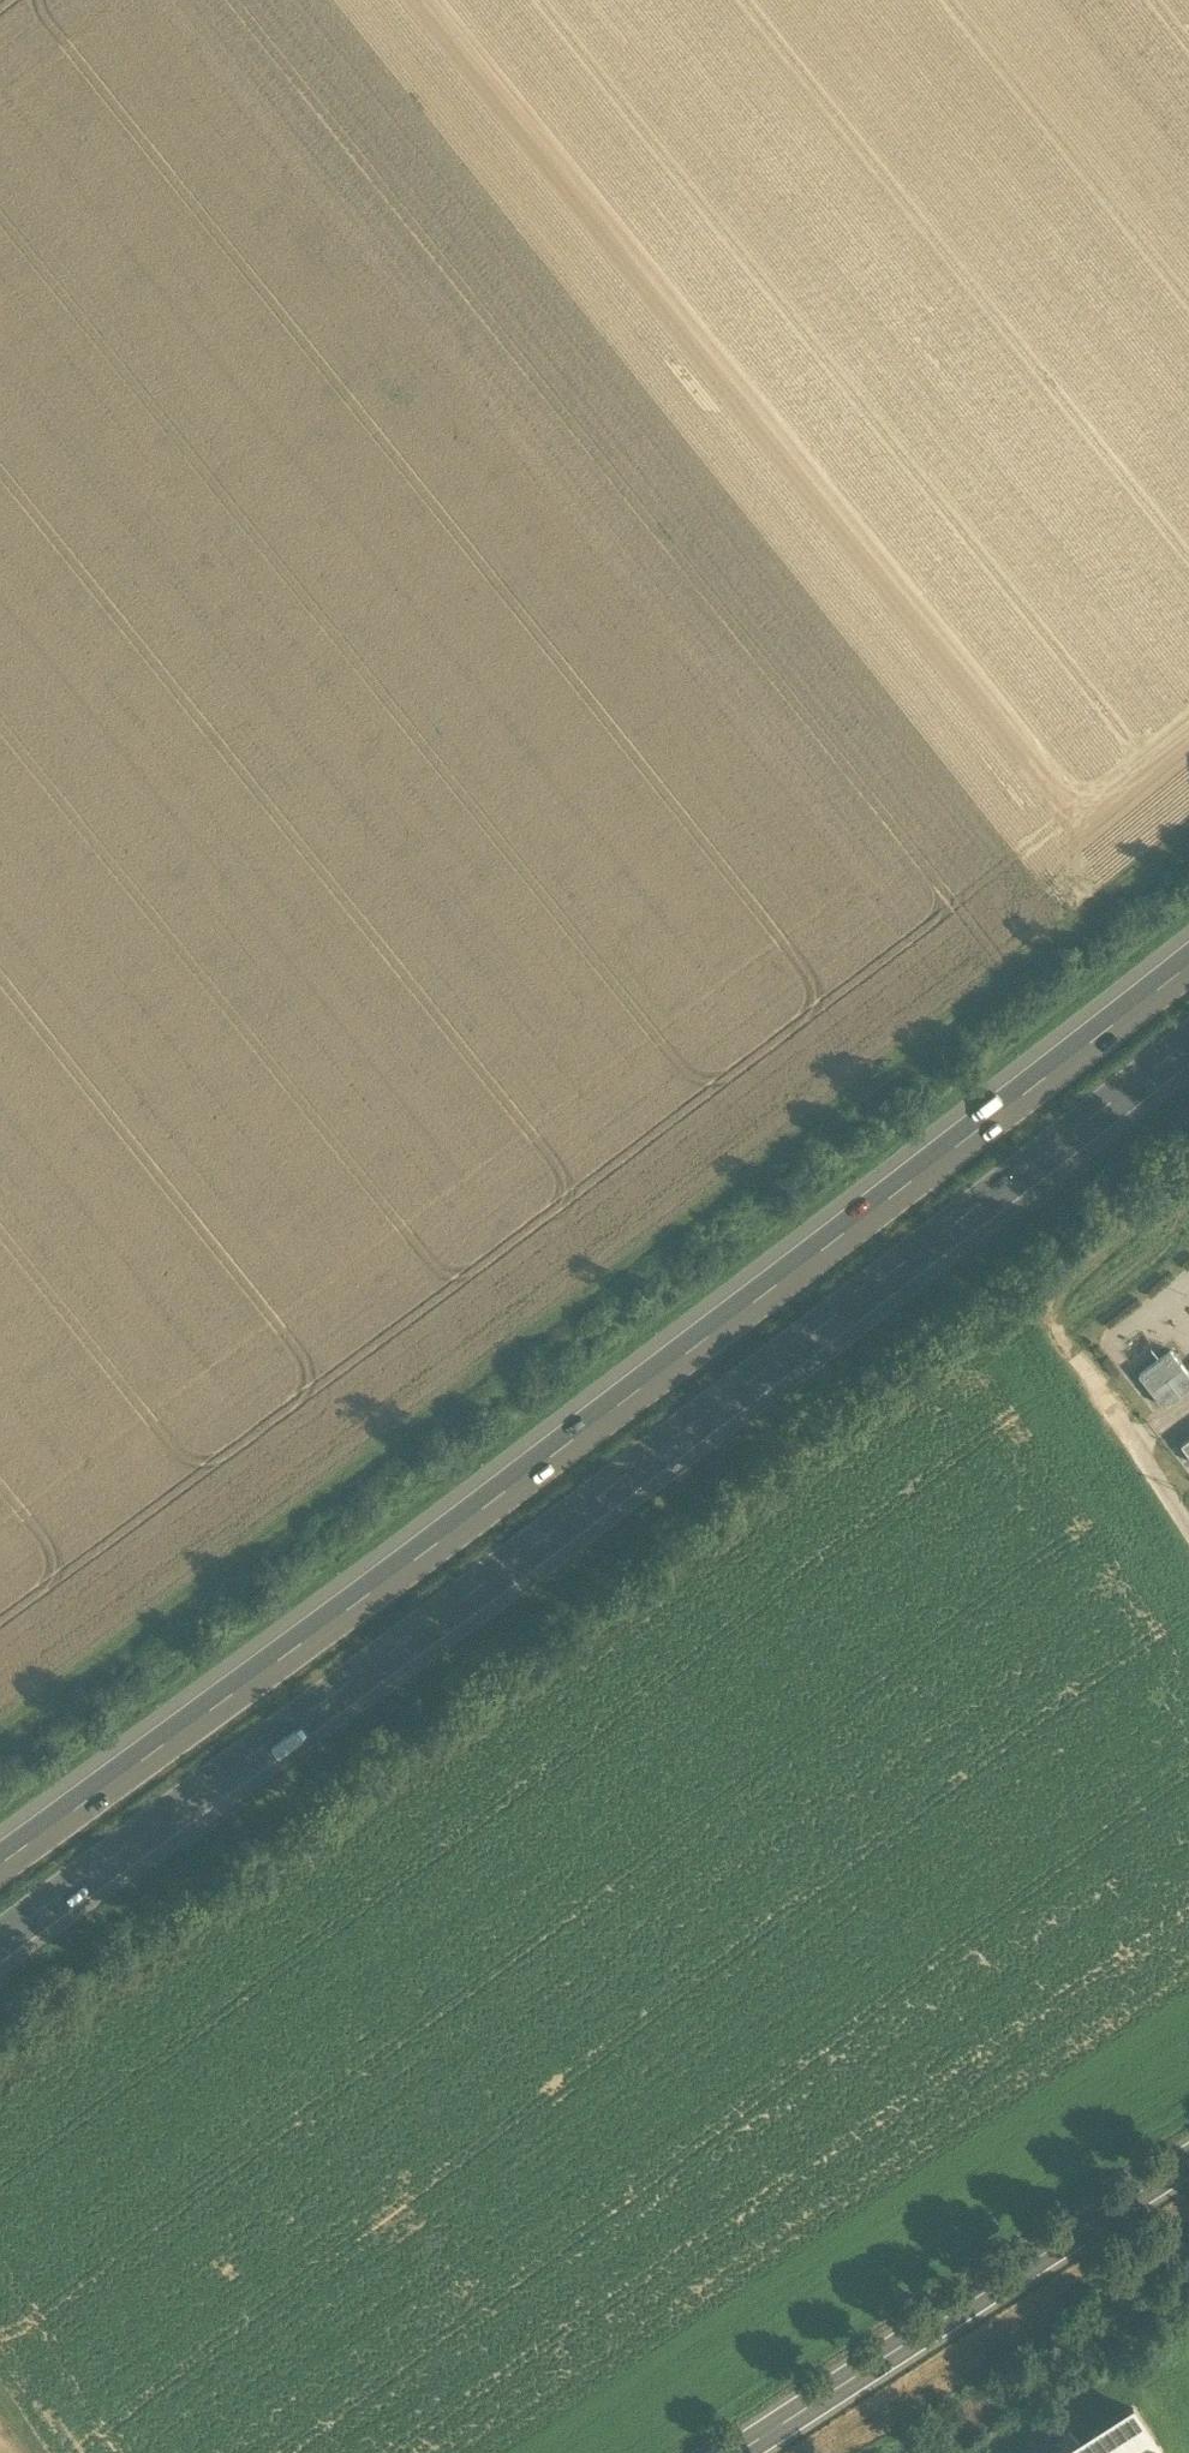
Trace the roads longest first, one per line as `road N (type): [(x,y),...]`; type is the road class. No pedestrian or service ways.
road 1 (motorway): [(1188,968),(0,1875)]
road 2 (motorway): [(0,1947),(936,1245),(1188,1046)]
road 3 (track): [(0,1727),(773,1162),(1188,844)]
road 4 (secondary): [(1188,2162),(741,2452)]
road 5 (track): [(1188,1535),(1072,1357)]

